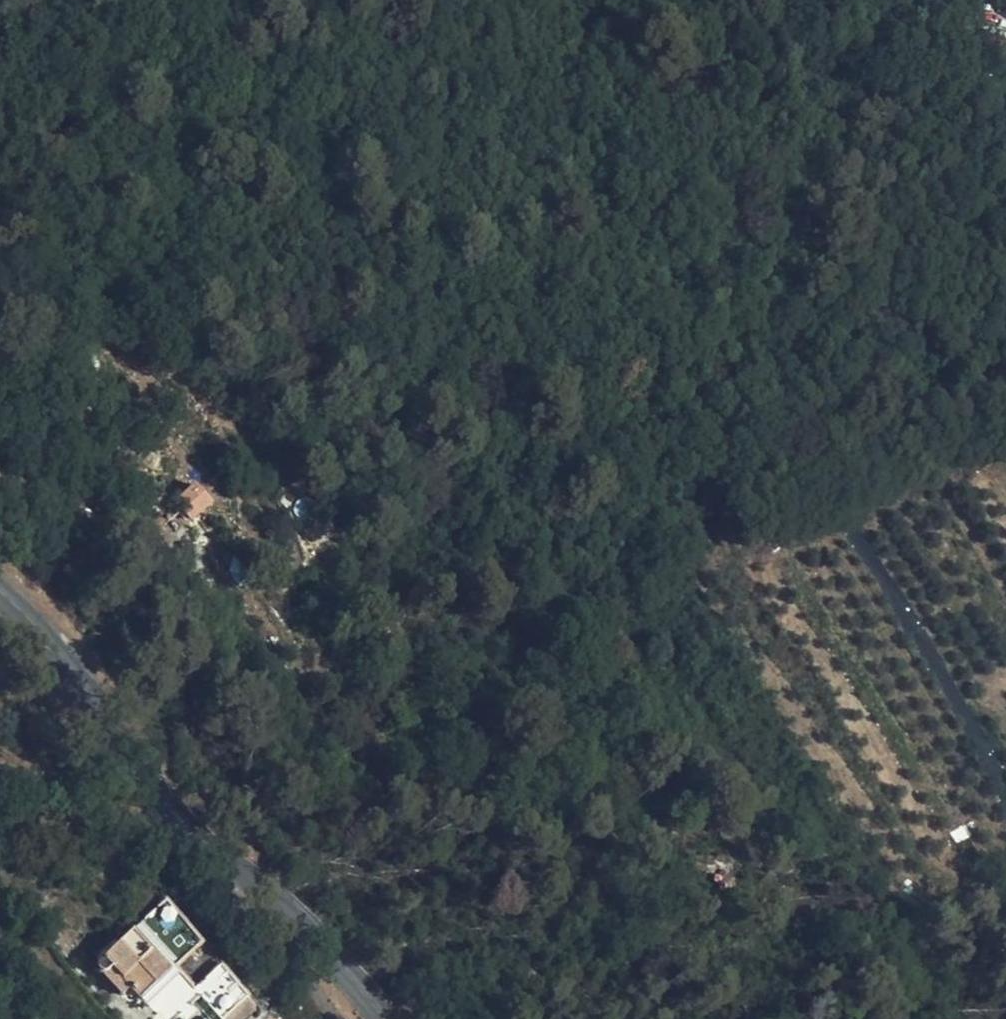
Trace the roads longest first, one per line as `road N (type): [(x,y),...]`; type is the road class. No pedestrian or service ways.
road 1 (tertiary): [(0,586),(66,654),(189,828),(258,884),(390,1018)]
road 2 (track): [(333,1018),(234,899),(189,828)]

